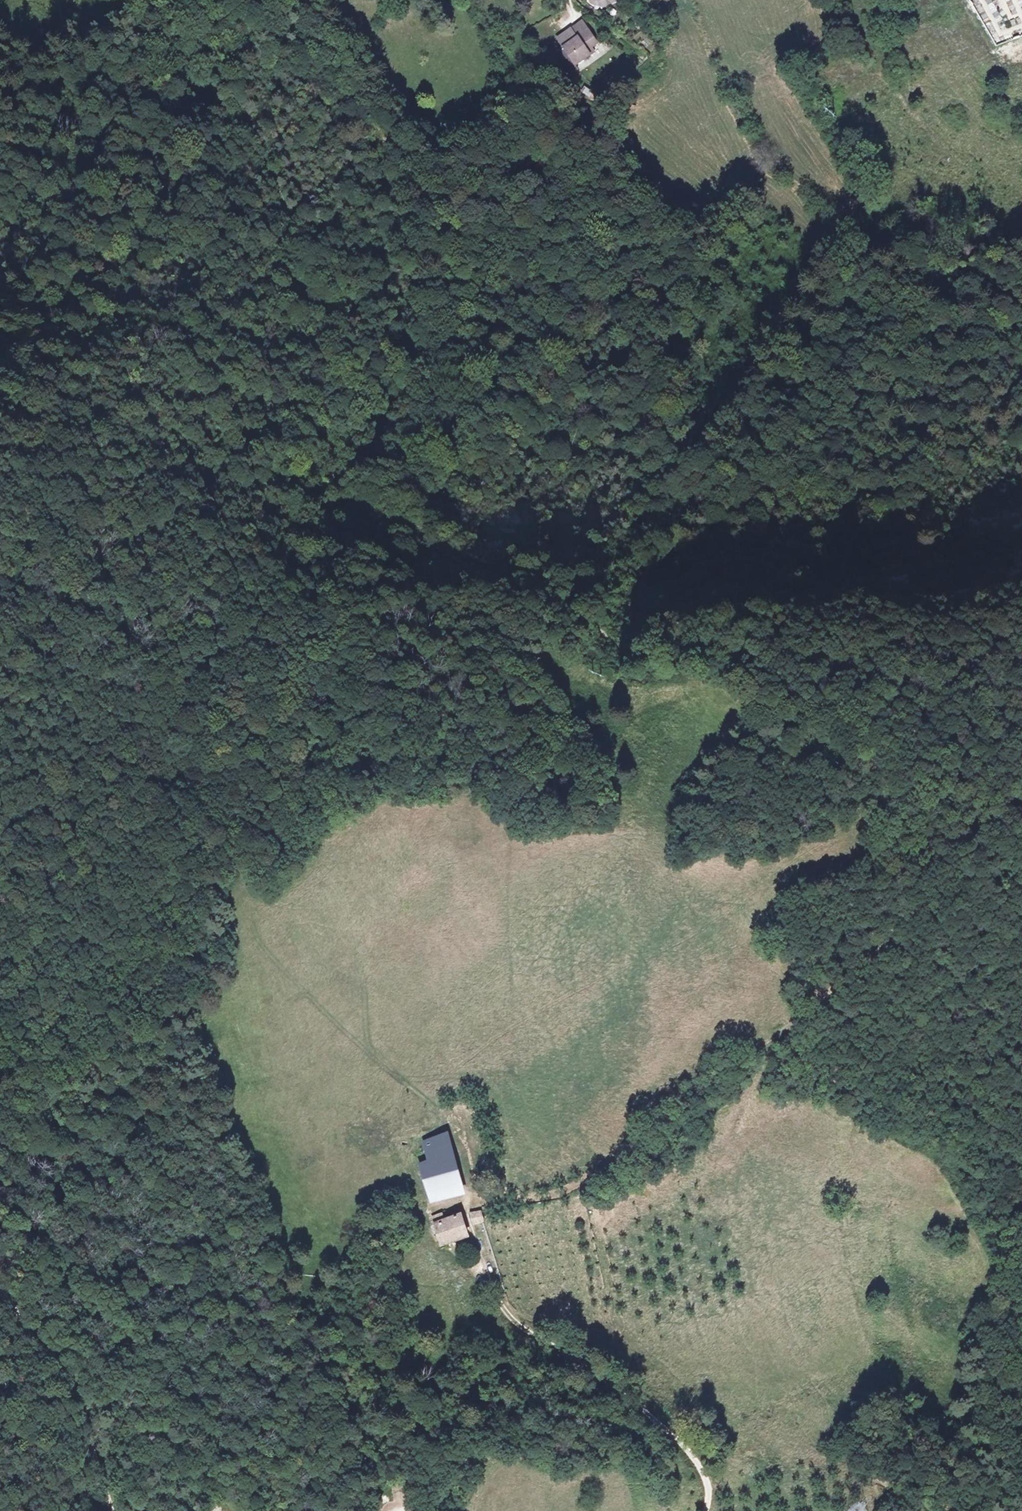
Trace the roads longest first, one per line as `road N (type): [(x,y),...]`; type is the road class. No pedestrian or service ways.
road 1 (track): [(706,1510),(705,1474),(680,1442),(512,1319),(475,1244)]
road 2 (track): [(0,1289),(79,1385),(108,1510)]

